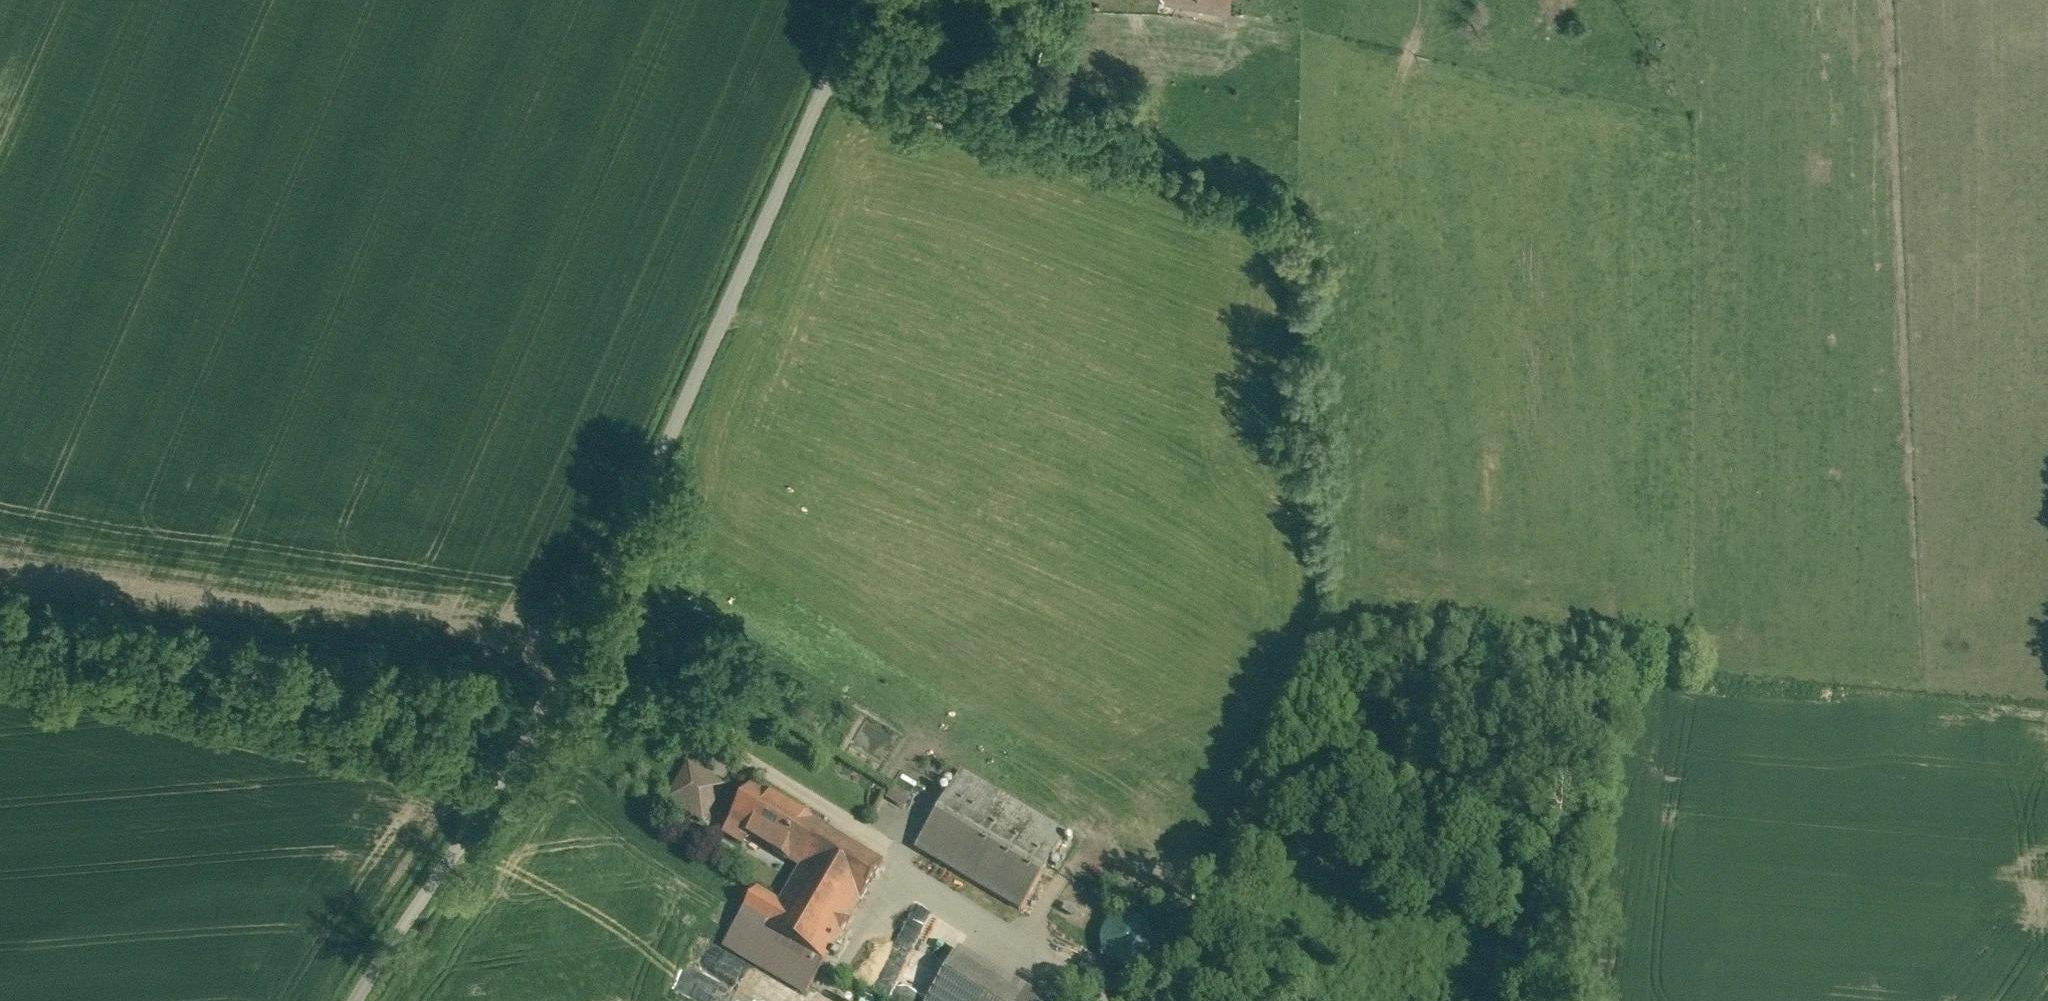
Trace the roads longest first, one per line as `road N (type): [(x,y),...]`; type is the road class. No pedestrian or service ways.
road 1 (unclassified): [(860,0),(541,699),(348,1000)]

